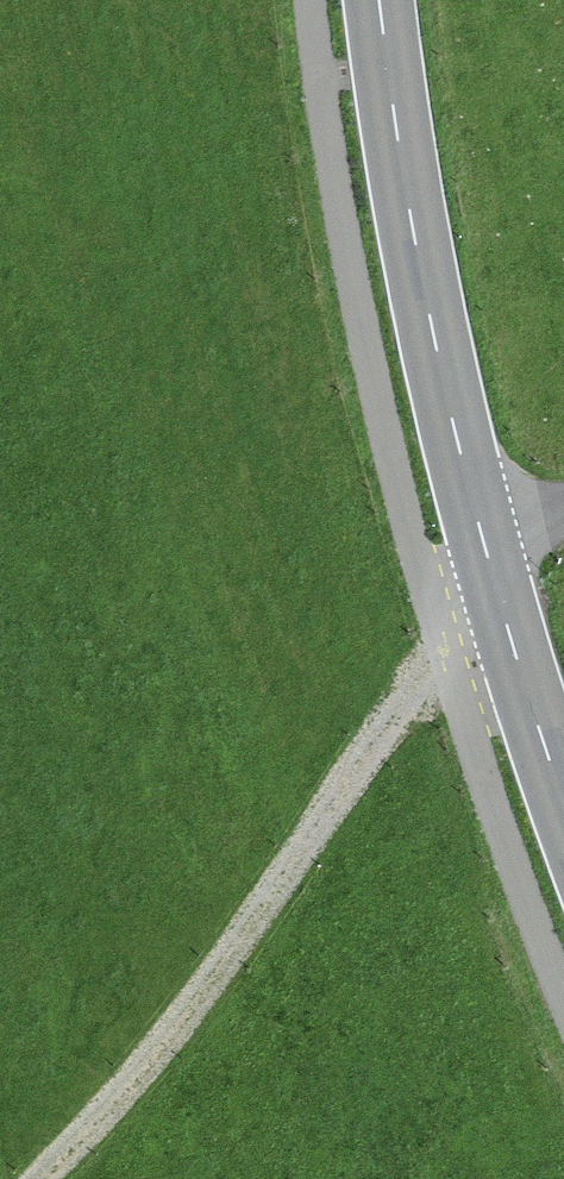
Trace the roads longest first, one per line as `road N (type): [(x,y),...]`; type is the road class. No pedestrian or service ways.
road 1 (secondary): [(563,795),(491,574),(411,227),(379,0)]
road 2 (track): [(443,651),(305,850),(111,1104),(41,1178)]
road 3 (track): [(563,516),(521,531),(443,651)]

